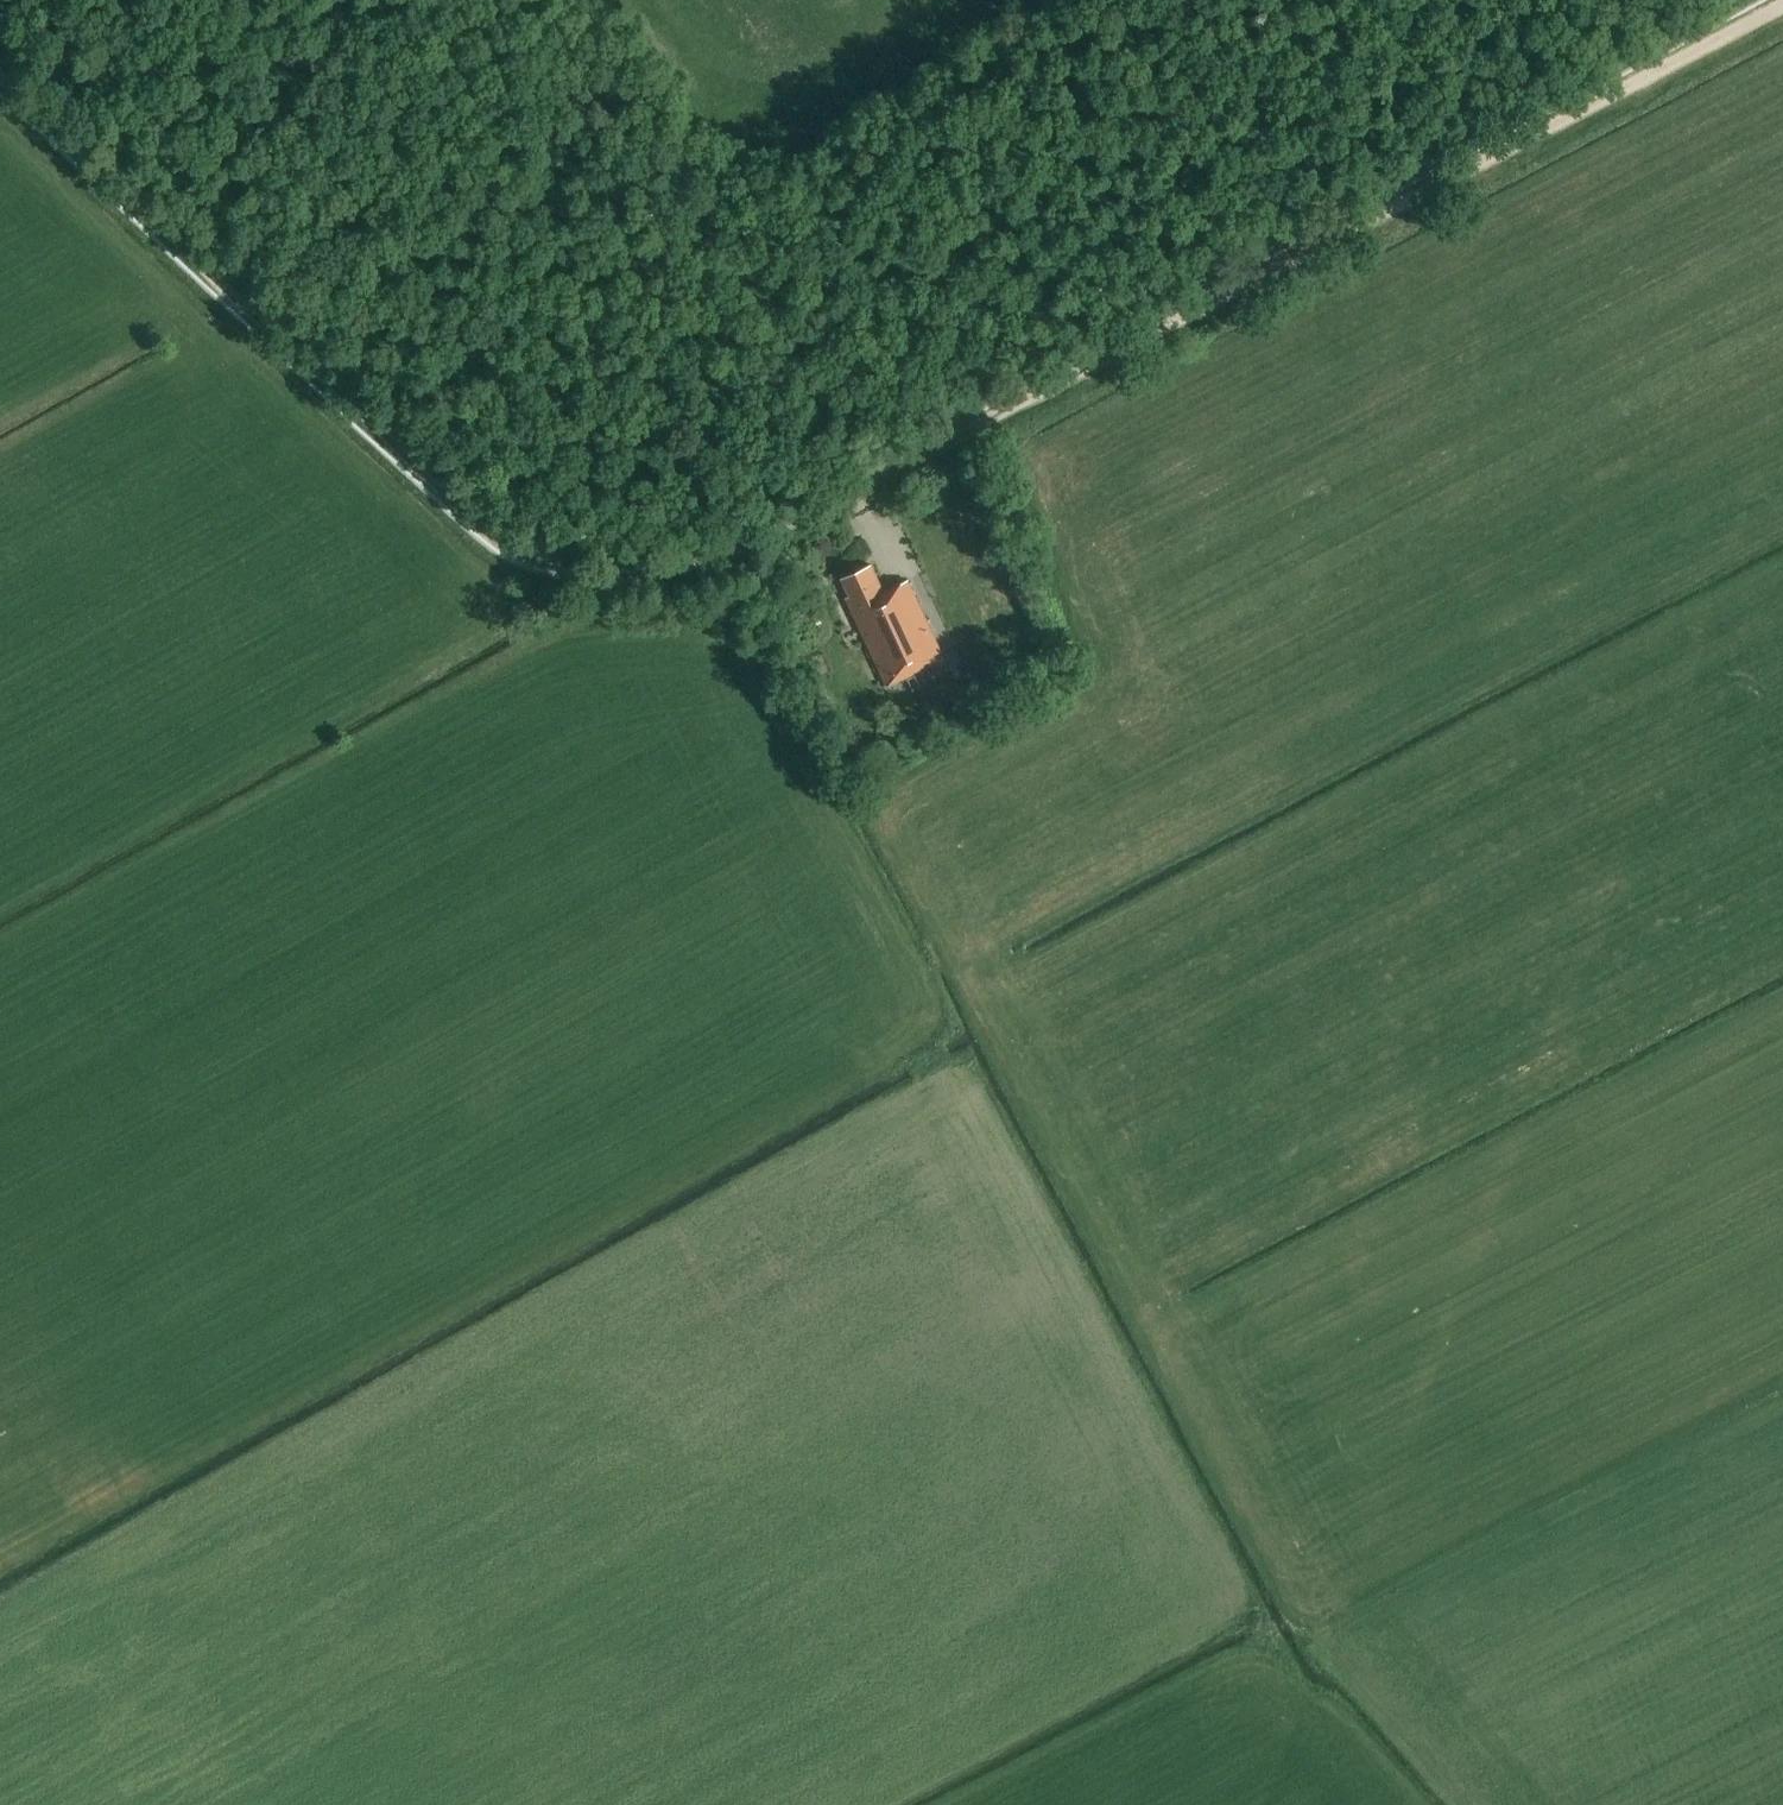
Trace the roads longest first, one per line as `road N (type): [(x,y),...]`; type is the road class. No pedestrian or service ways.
road 1 (track): [(0,77),(515,554),(604,586),(691,573),(739,552),(1782,8)]

